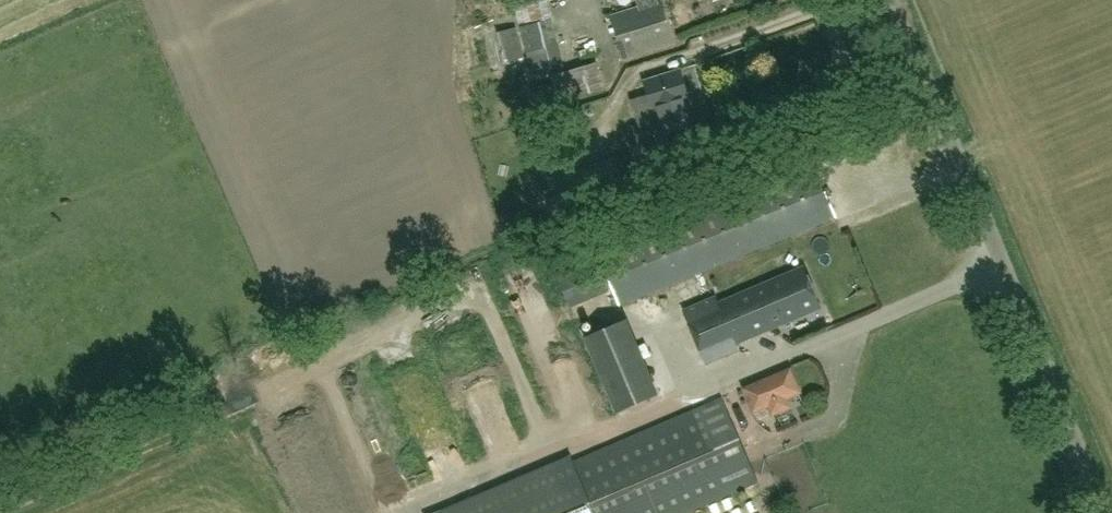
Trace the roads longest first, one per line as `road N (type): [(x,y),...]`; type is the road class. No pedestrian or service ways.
road 1 (unclassified): [(1105,512),(892,0)]

